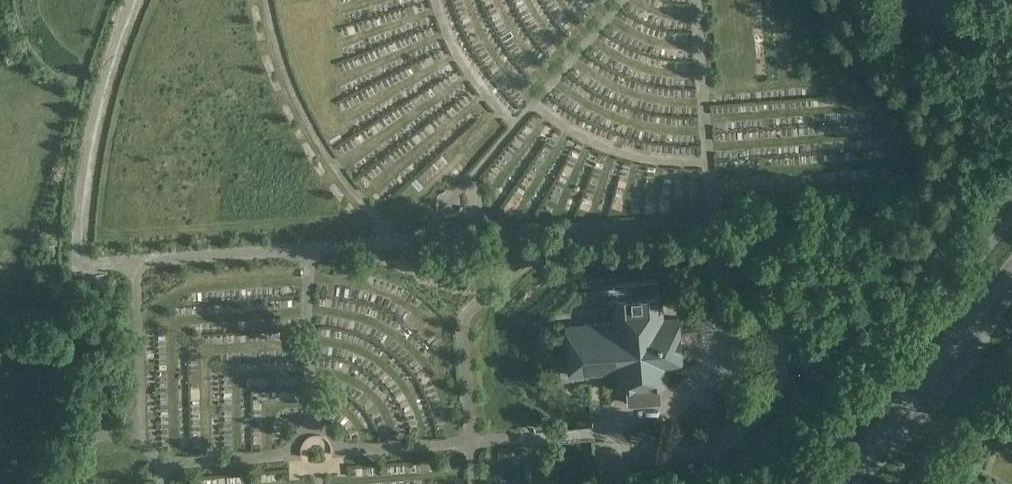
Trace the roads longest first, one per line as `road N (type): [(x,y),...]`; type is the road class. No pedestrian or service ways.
road 1 (primary): [(847,483),(1011,276)]

